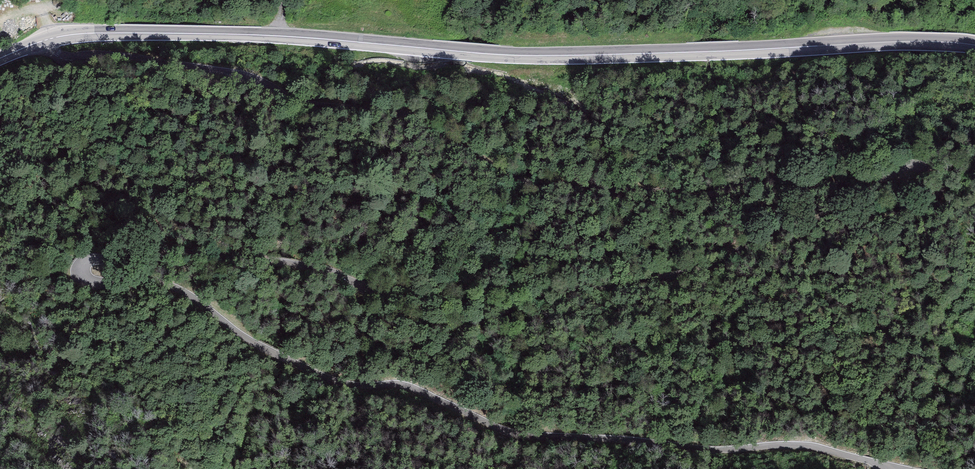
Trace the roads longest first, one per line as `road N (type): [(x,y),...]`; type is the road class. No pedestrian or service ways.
road 1 (unclassified): [(51,38),(61,59),(234,71),(307,105),(396,113),(537,185),(694,193),(756,179),(858,184),(926,169),(939,187),(927,208),(793,222),(717,266),(508,309),(404,303),(320,268),(262,259),(161,252),(92,260),(82,268),(92,282),(136,277),(172,287),(285,359),(357,385),(416,387),(504,431),(723,450),(818,446),(909,468)]
road 2 (tertiary): [(974,44),(535,55),(253,35),(51,38)]

